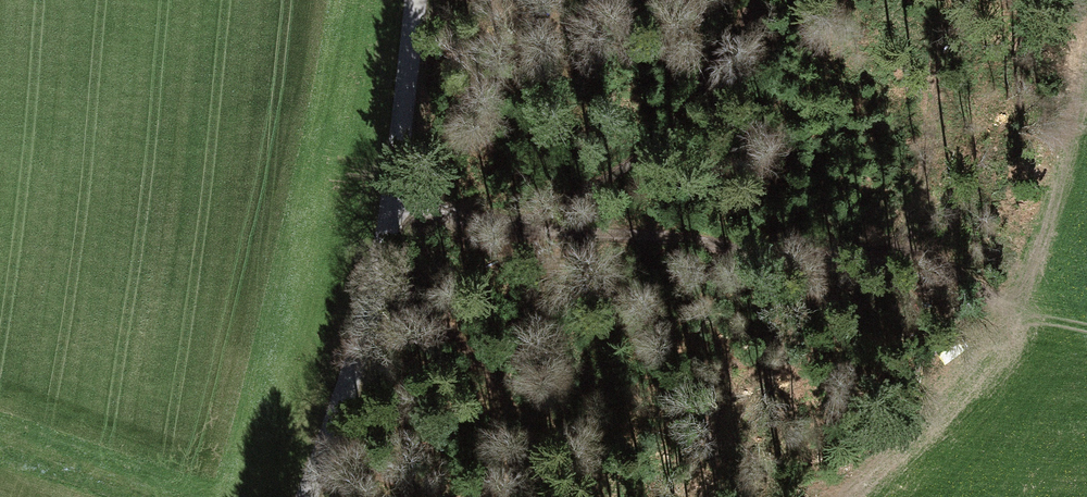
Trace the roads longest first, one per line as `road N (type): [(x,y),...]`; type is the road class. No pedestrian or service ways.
road 1 (track): [(389,192),(534,229),(776,271),(892,254),(1086,320)]
road 2 (unclassified): [(414,0),(380,265),(305,496)]
road 3 (track): [(808,496),(981,284)]

